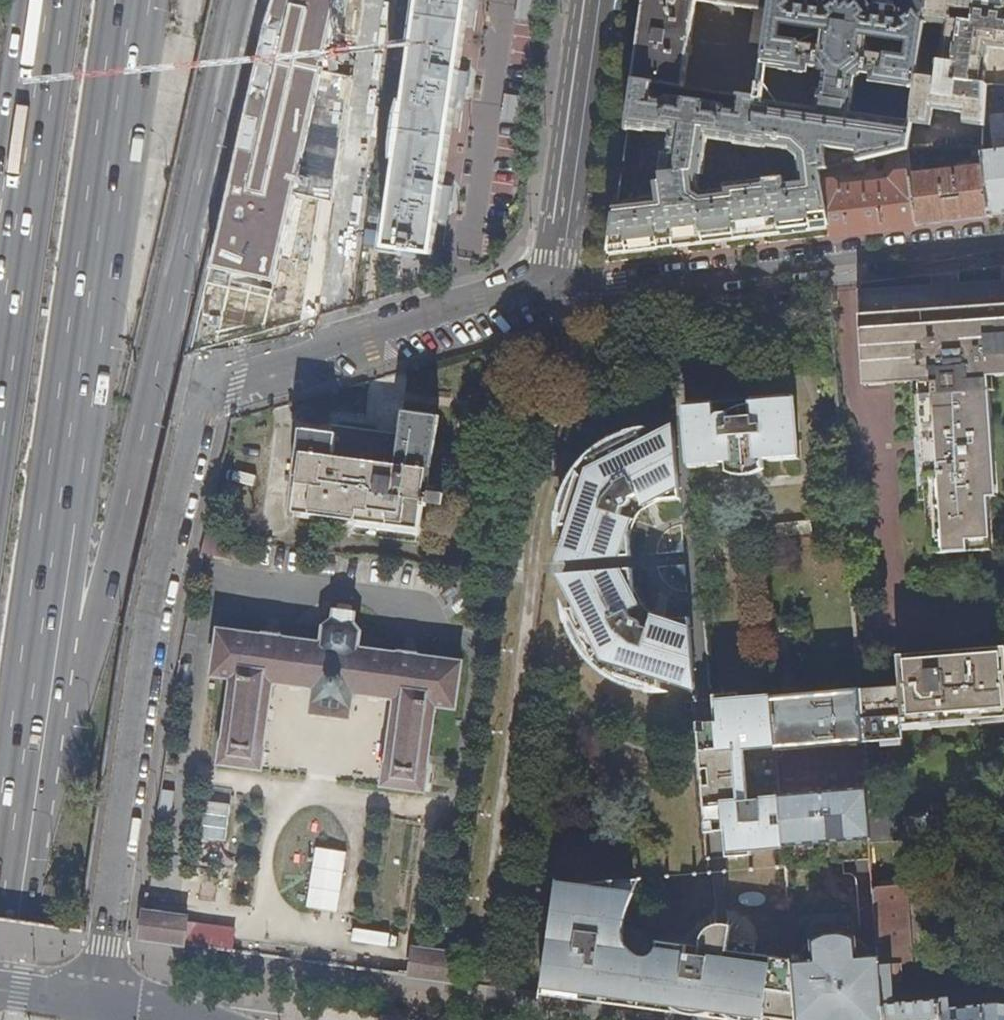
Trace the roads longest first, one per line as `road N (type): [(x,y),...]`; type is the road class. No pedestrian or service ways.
road 1 (residential): [(559,279),(209,385),(150,635),(103,1000)]
road 2 (trunk): [(0,917),(71,718),(242,0)]
road 3 (trunk): [(0,913),(130,0)]
road 4 (residential): [(1003,242),(652,283),(559,279)]
road 5 (trunk): [(49,0),(0,340)]
road 6 (residential): [(601,0),(559,279)]

